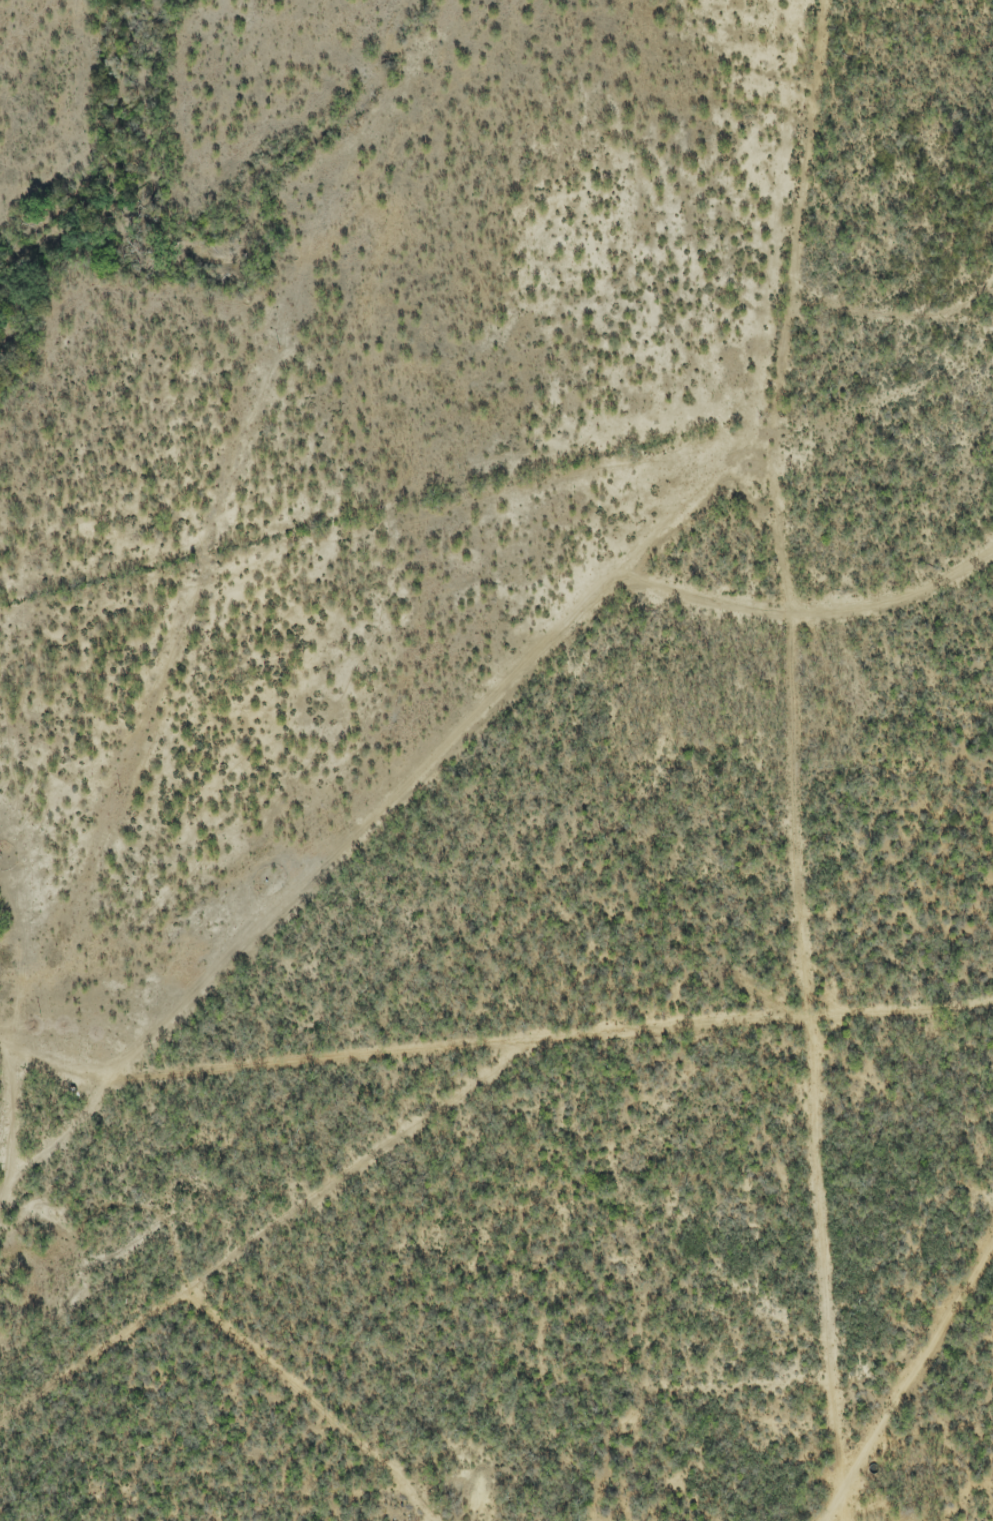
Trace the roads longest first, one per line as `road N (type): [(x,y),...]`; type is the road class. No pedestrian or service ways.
road 1 (residential): [(823,1520),(992,1247)]

